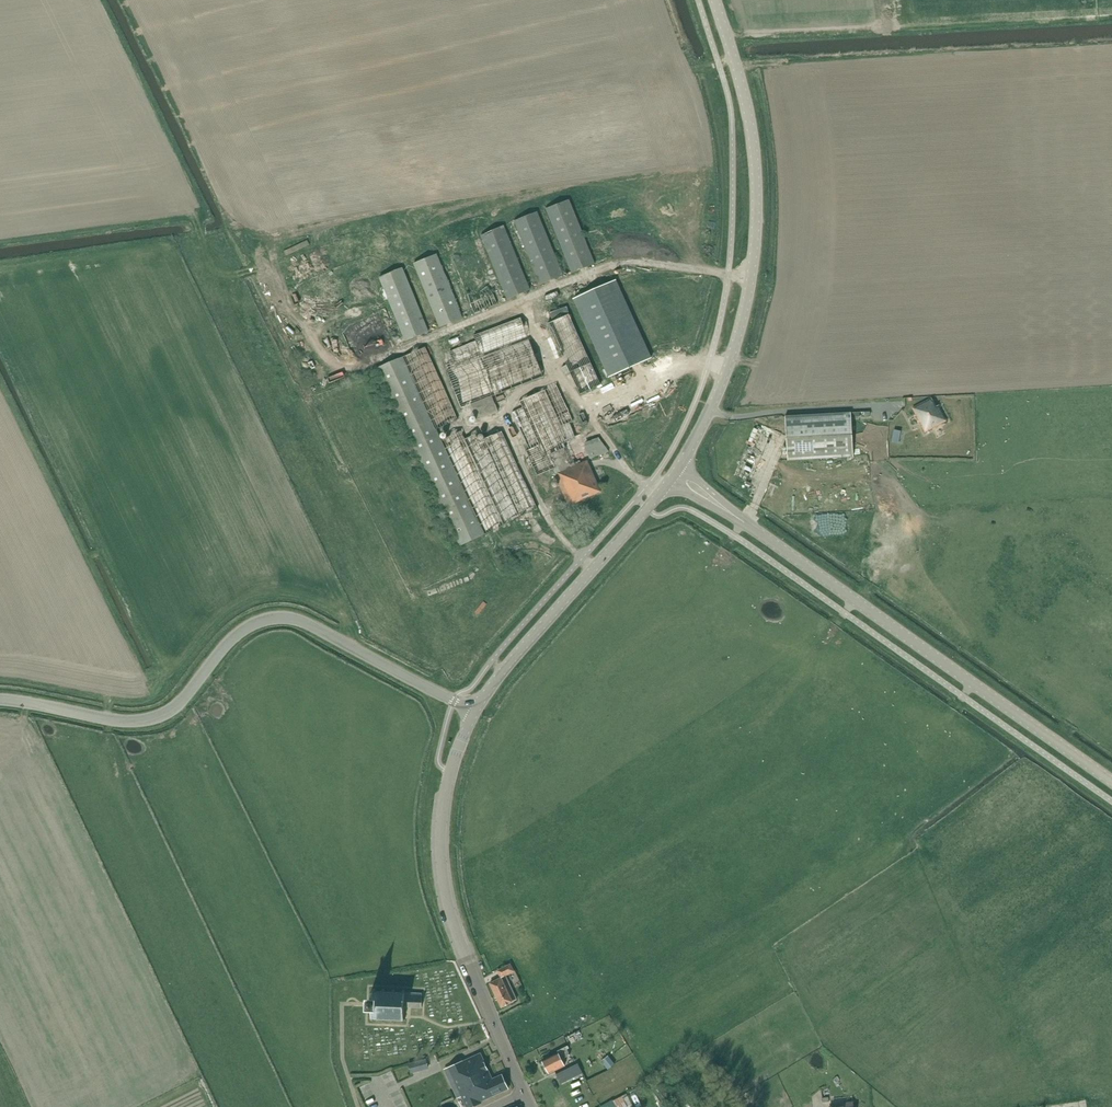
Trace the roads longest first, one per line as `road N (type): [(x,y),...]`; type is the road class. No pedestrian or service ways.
road 1 (tertiary): [(0,700),(149,720),(178,706),(241,632),(283,618),(475,713)]
road 2 (tertiary): [(681,465),(729,366),(755,241),(751,126),(715,0)]
road 3 (tertiary): [(1111,782),(744,522)]
road 4 (tertiary): [(525,1092),(456,930),(442,862),(451,772),(475,713)]
road 5 (tertiary): [(475,713),(509,662),(670,482)]
road 6 (track): [(594,568),(554,528),(509,429),(463,421),(429,338)]
road 7 (track): [(108,694),(111,773),(184,930)]

